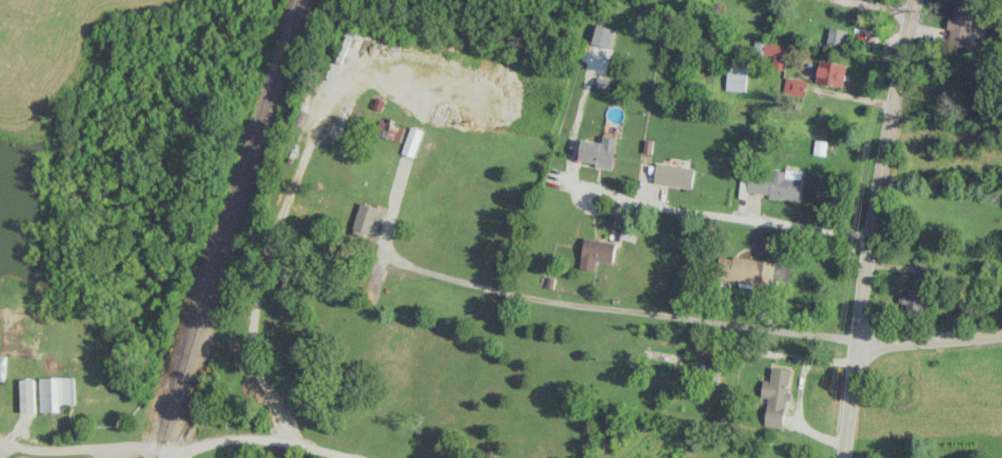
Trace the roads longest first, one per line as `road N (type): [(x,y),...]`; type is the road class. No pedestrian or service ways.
road 1 (residential): [(1001,335),(857,345),(483,289),(394,261)]
road 2 (tertiary): [(842,457),(914,0)]
road 3 (residential): [(872,236),(674,211),(588,185),(579,192),(579,201),(596,210),(639,203)]
road 4 (residential): [(105,457),(138,447),(270,440),(352,457)]
road 5 (residential): [(120,449),(30,447),(0,438)]

